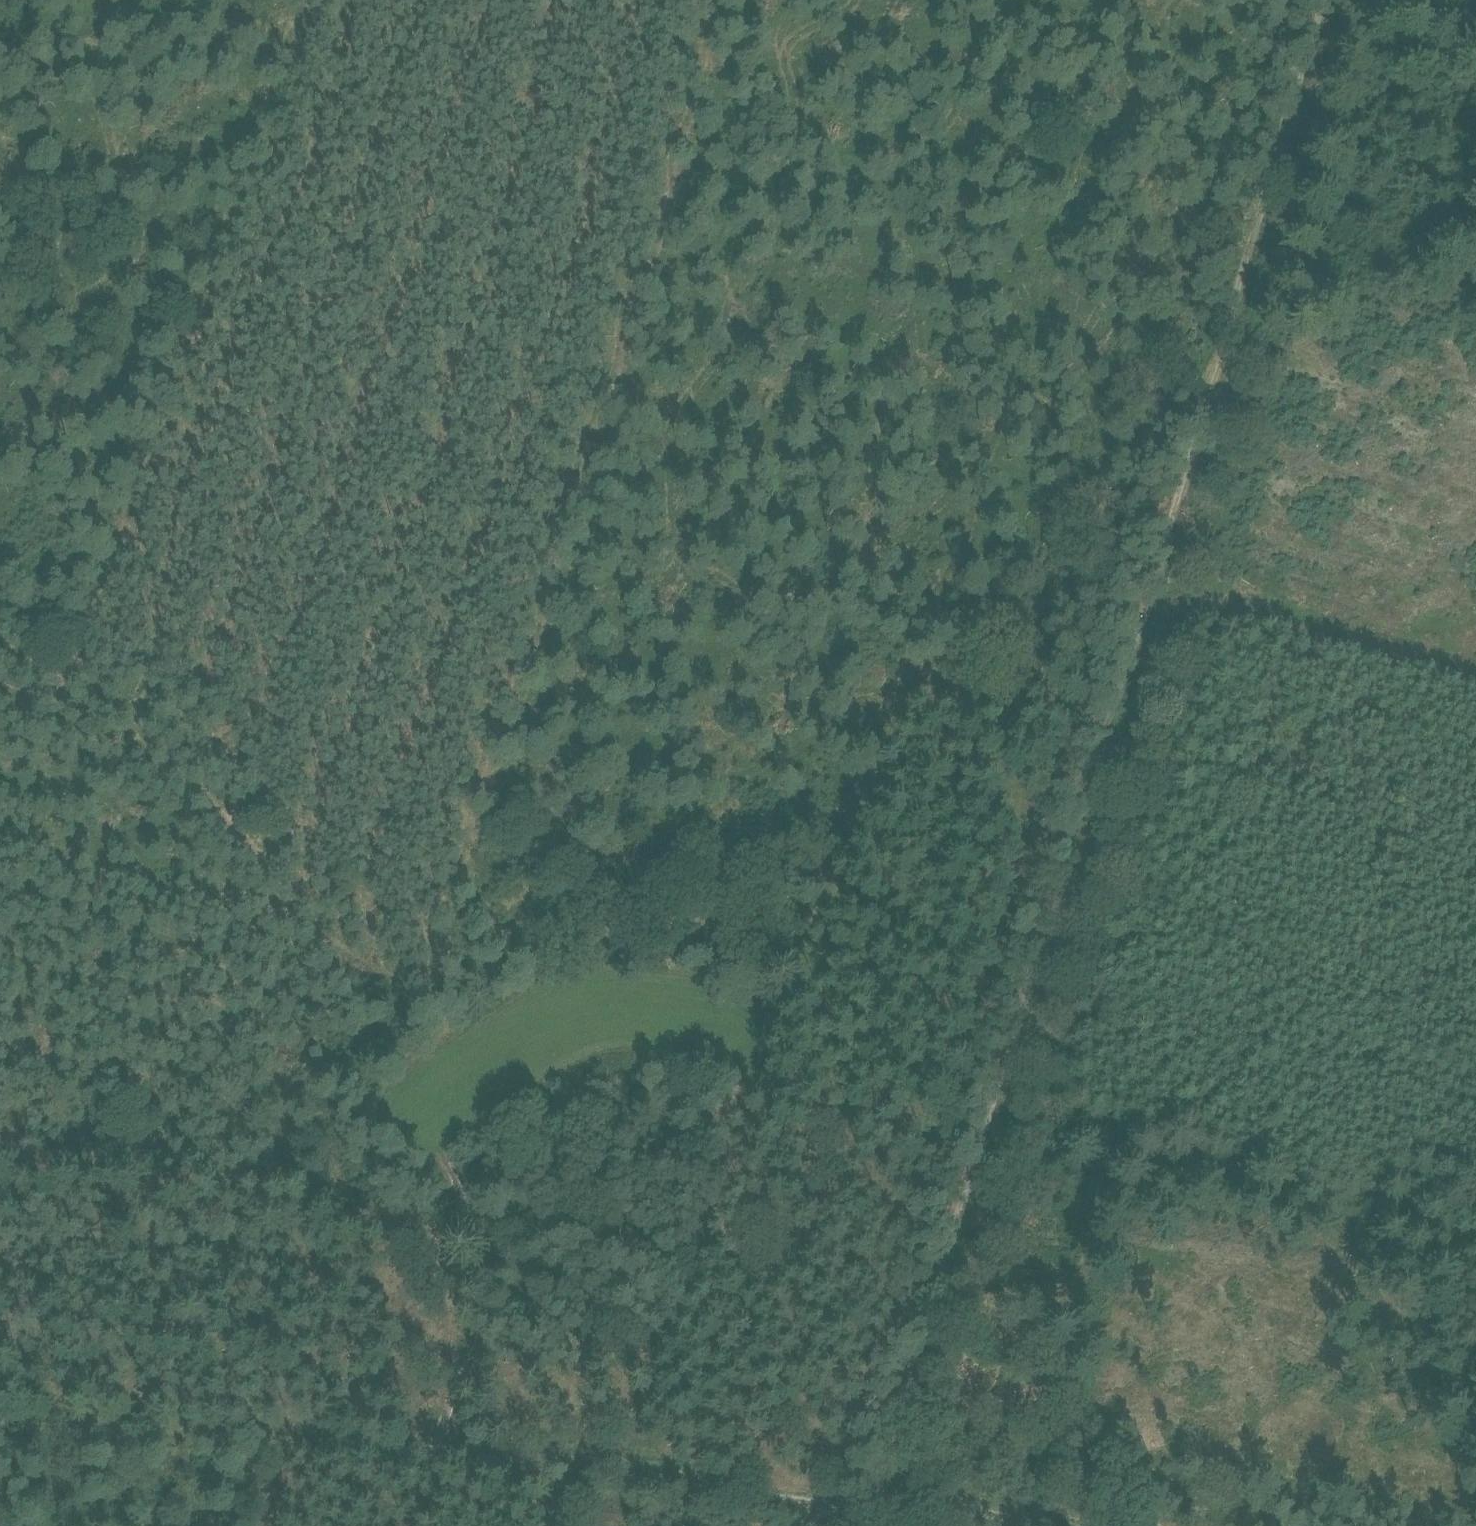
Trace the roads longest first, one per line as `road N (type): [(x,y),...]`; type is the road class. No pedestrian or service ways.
road 1 (track): [(882,1496),(1357,0)]
road 2 (track): [(882,1496),(1027,1525)]

